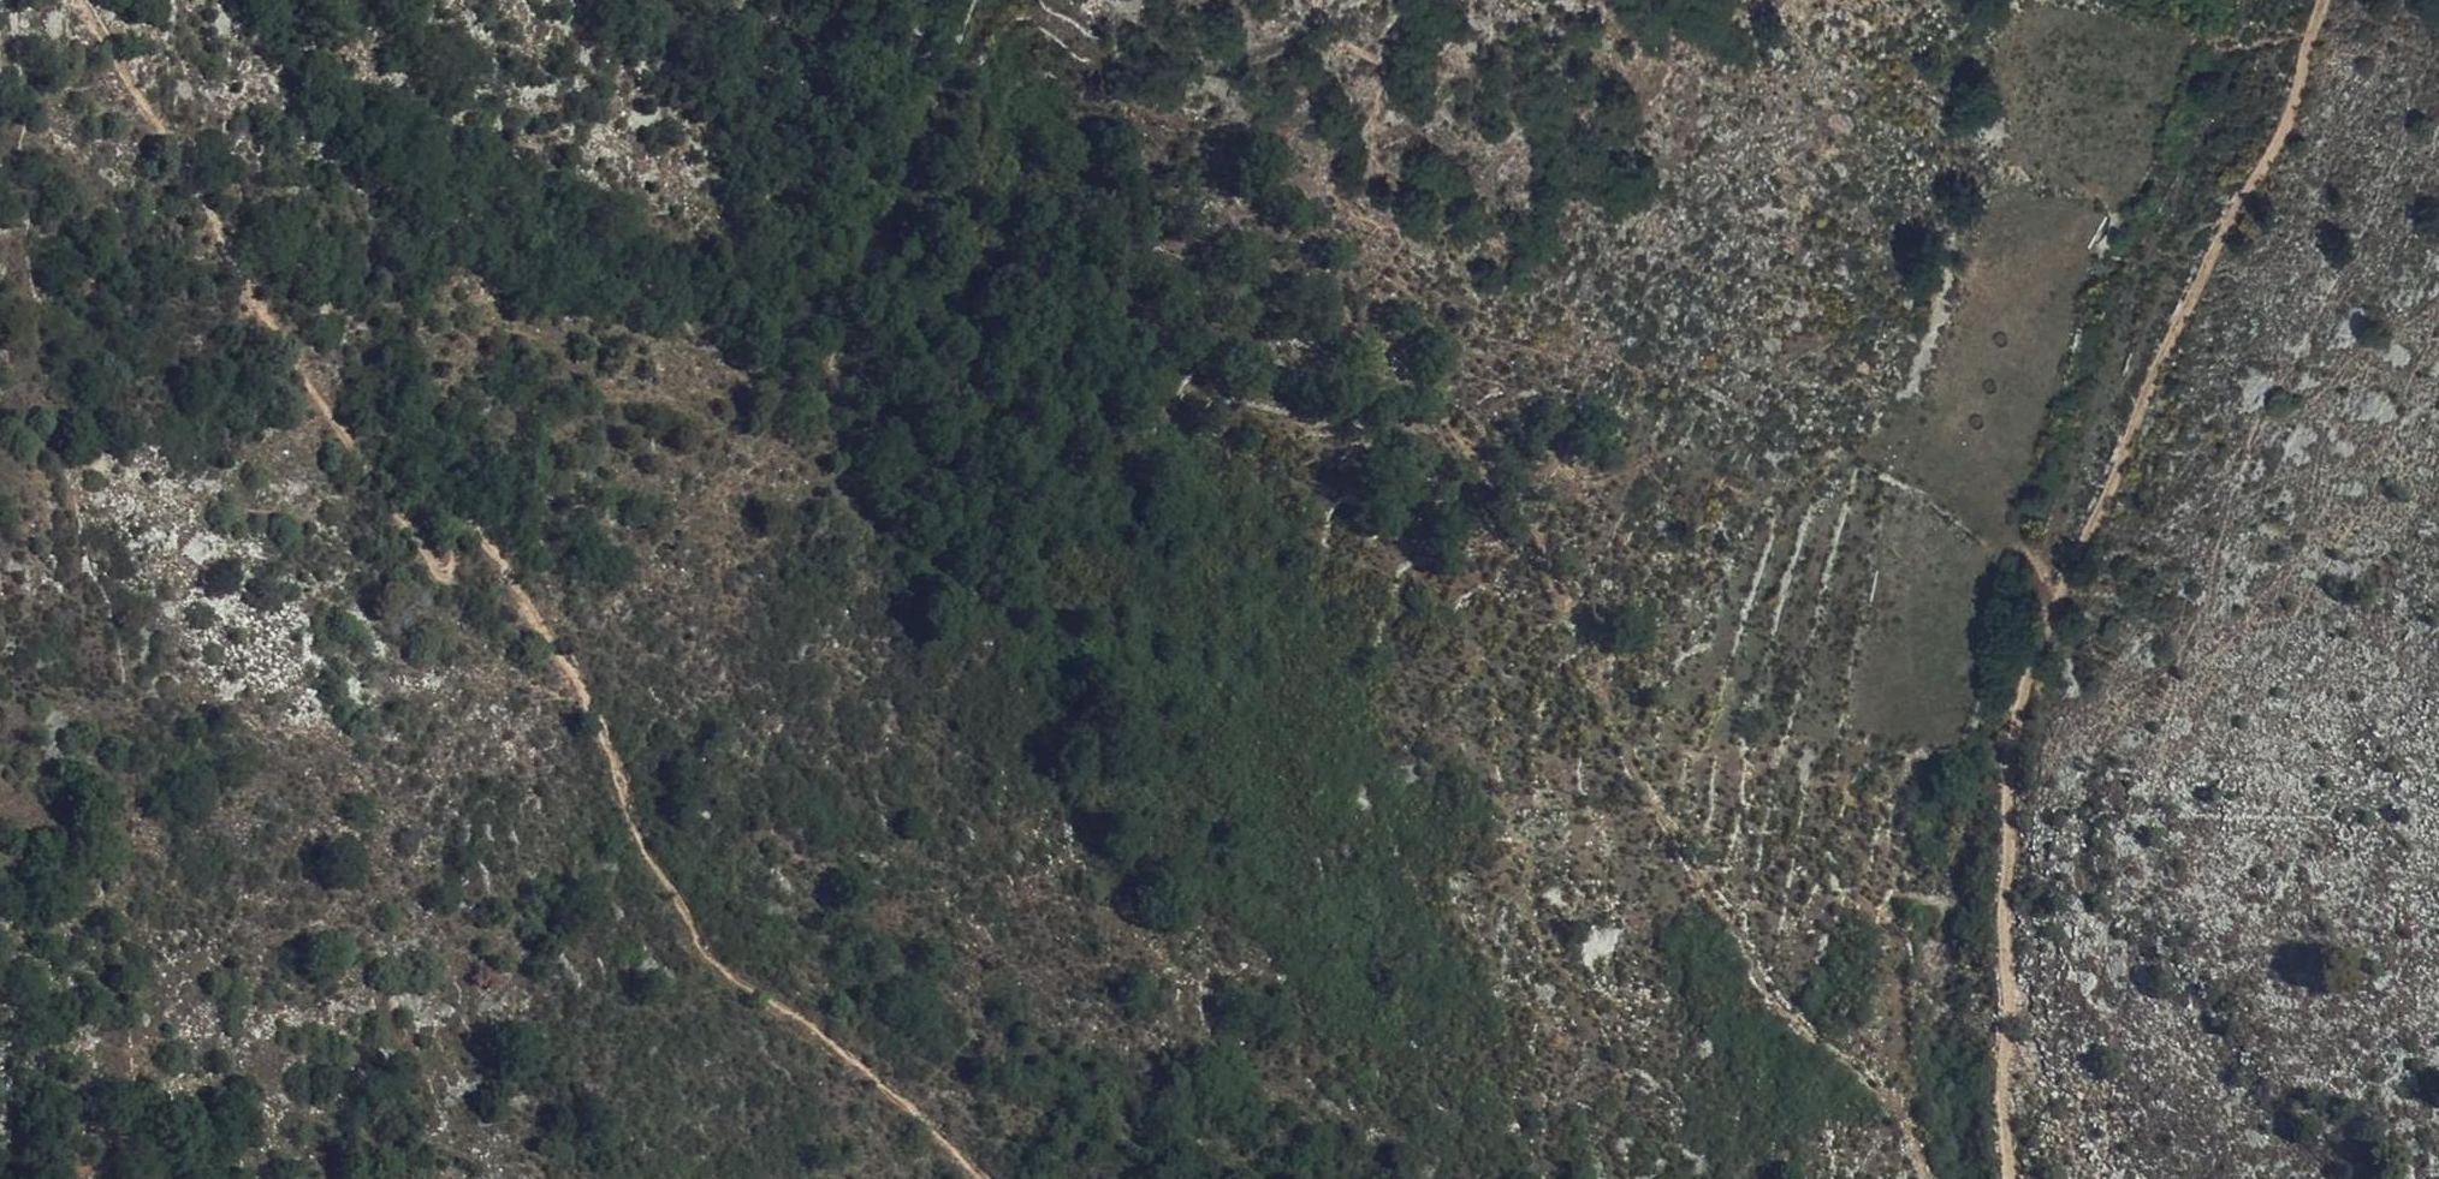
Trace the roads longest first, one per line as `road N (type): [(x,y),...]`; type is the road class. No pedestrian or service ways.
road 1 (track): [(2014,1178),(1997,1090),(2007,753),(2035,646),(2185,310),(2294,109),(2321,0)]

